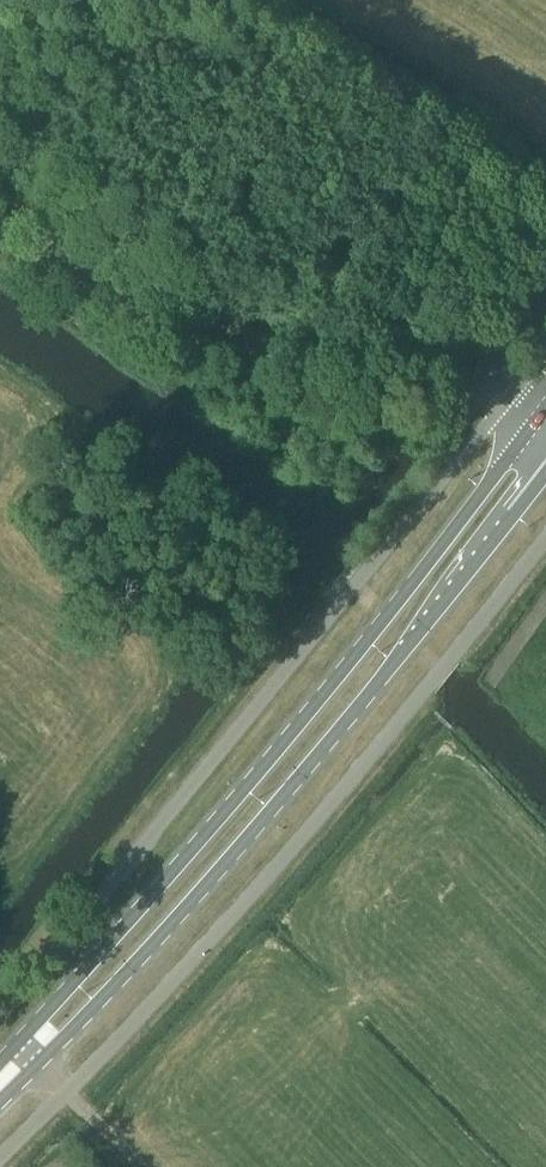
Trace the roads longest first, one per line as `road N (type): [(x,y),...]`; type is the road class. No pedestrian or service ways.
road 1 (secondary): [(545,408),(368,639),(0,1062)]
road 2 (secondary): [(0,1101),(183,912),(545,472)]
road 3 (track): [(140,1166),(18,1043)]

